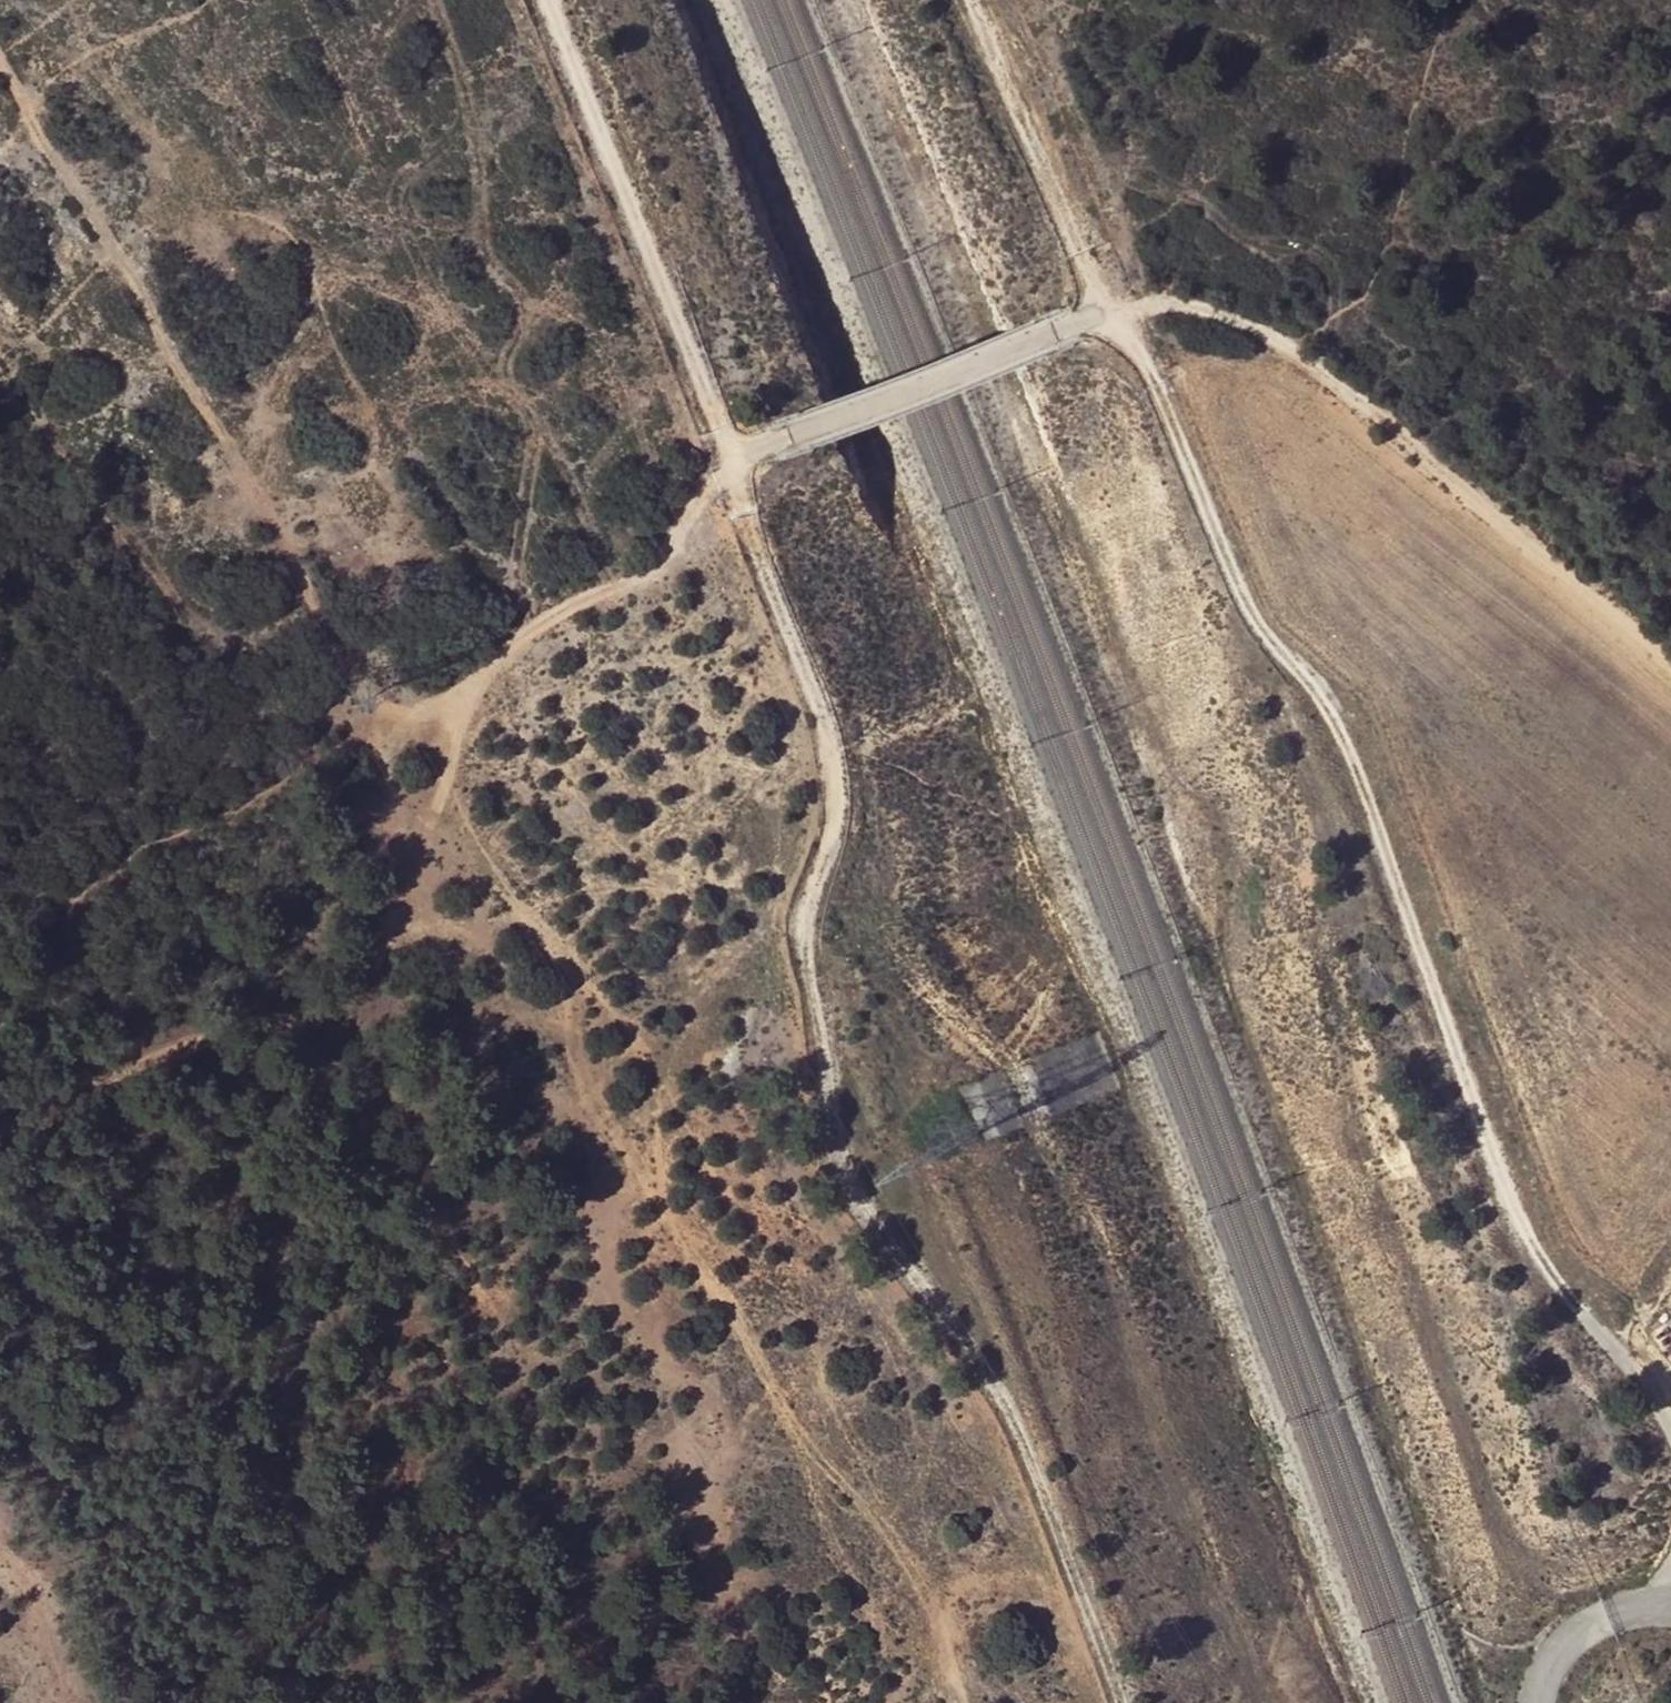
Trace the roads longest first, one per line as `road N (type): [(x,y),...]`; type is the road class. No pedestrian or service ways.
road 1 (track): [(0,1106),(352,989),(397,884),(461,680),(515,635),(651,568),(738,457)]
road 2 (track): [(1670,657),(1333,376),(1249,319),(1171,301),(1109,313)]

